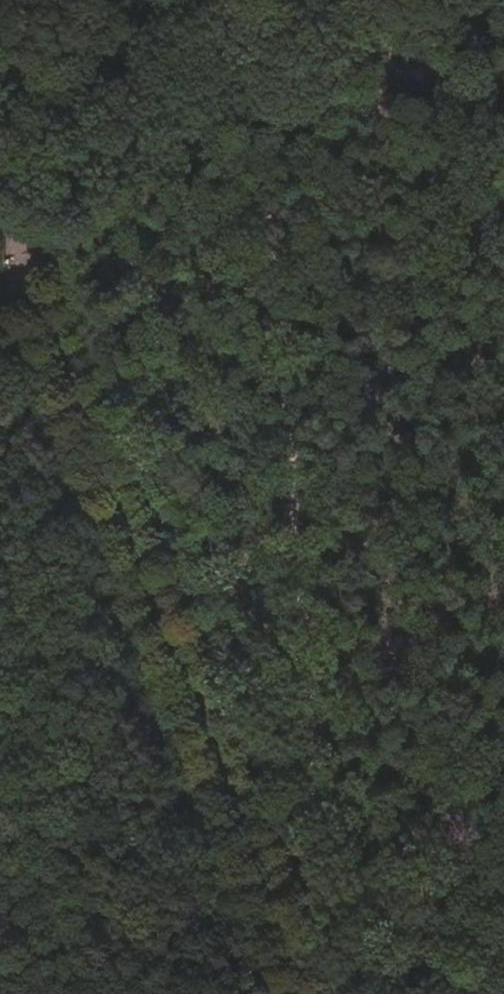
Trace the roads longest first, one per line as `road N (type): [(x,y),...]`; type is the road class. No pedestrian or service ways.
road 1 (unclassified): [(0,208),(306,993)]
road 2 (track): [(361,0),(260,87),(0,238)]
road 3 (track): [(276,919),(0,767)]
road 4 (track): [(276,919),(503,993)]

